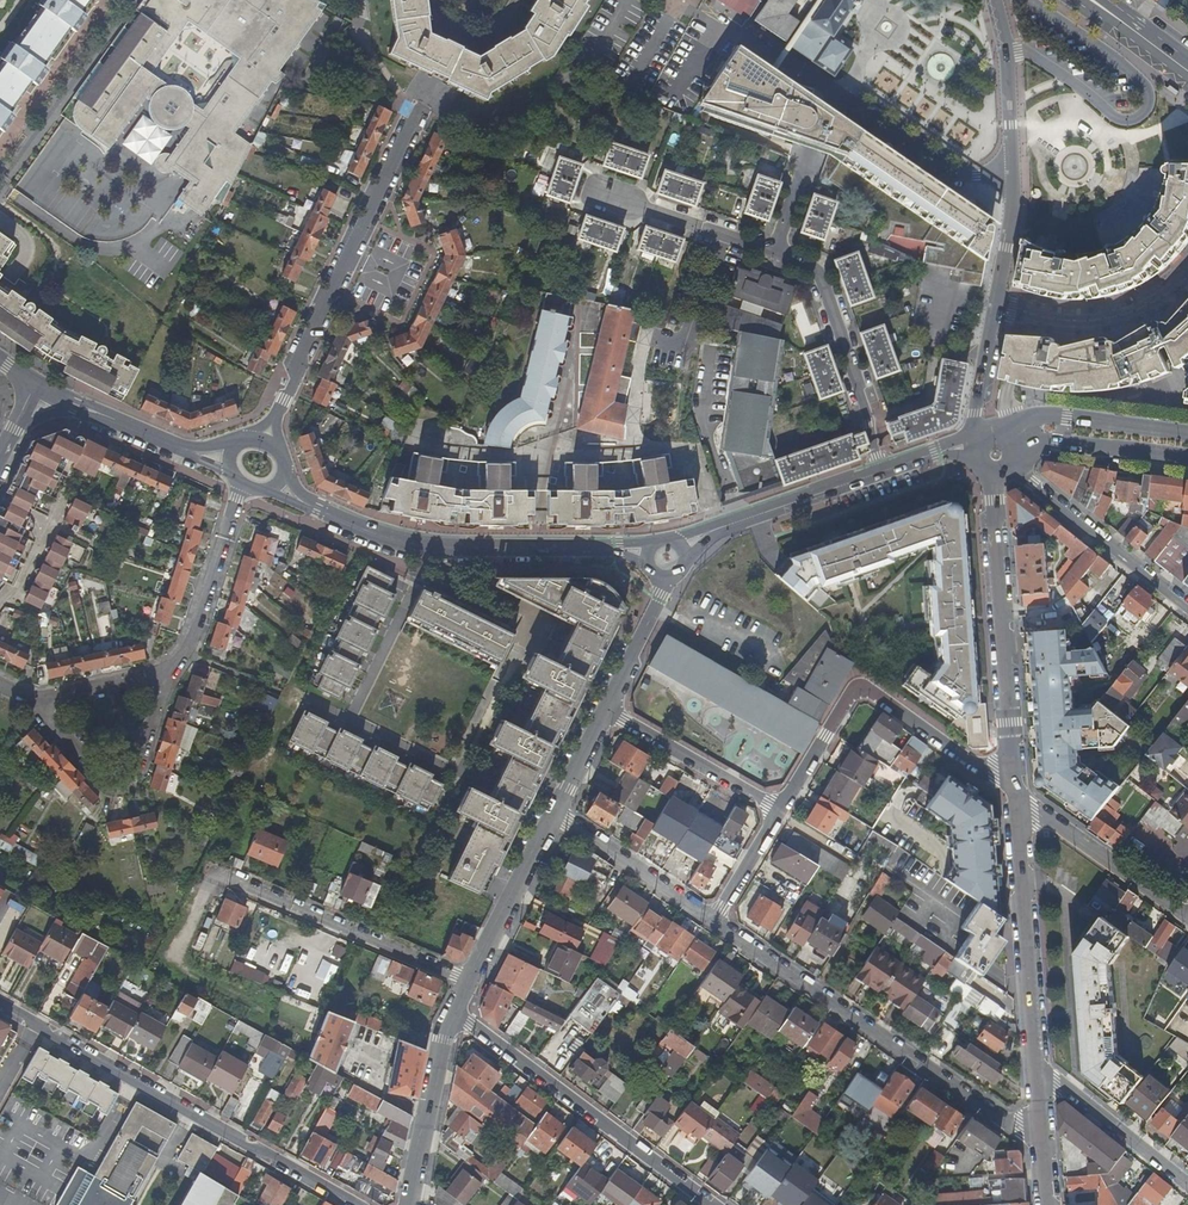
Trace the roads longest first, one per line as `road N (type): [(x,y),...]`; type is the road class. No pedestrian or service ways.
road 1 (residential): [(0,1004),(360,1204)]
road 2 (residential): [(1039,1127),(1018,1126),(711,922)]
road 3 (secondary): [(276,483),(297,502),(397,541),(646,556)]
road 4 (residential): [(774,252),(835,93),(952,174),(1011,174)]
road 5 (residential): [(423,106),(267,443)]
road 6 (residential): [(1012,790),(867,689),(856,689),(778,809)]
road 7 (residential): [(456,1015),(715,1204)]
road 8 (residential): [(993,471),(1012,790)]
road 9 (residential): [(1012,790),(1036,1080)]
road 10 (residential): [(208,869),(468,981)]
road 11 (secondary): [(1011,174),(974,407),(981,440)]
road 12 (residential): [(884,471),(818,278),(774,252)]
road 13 (residential): [(38,703),(103,777),(119,780),(137,764),(164,674)]
road 14 (residential): [(1008,465),(1187,607)]
road 15 (secondary): [(683,549),(884,471)]
road 16 (residential): [(1187,915),(1012,790)]
road 17 (residential): [(164,674),(189,644),(242,484)]
road 18 (residential): [(778,809),(605,707)]
road 19 (tertiary): [(407,1204),(419,1132),(456,1015)]
road 20 (residential): [(591,189),(774,252)]
road 21 (residential): [(711,922),(552,812)]
road 22 (tertiary): [(468,981),(552,812)]
road 23 (residential): [(1036,1080),(1067,1088),(1187,1185)]
road 24 (secondary): [(1187,435),(1050,419),(1007,440)]
road 25 (secondary): [(1007,440),(1187,456)]
road 26 (secondary): [(994,0),(1007,56),(1011,174)]
road 27 (secondary): [(74,405),(187,452),(229,458)]
road 28 (tertiary): [(605,707),(663,580)]
road 29 (residential): [(778,809),(711,922)]
road 30 (primary): [(1075,0),(1185,70)]
road 31 (residential): [(164,674),(38,703)]

